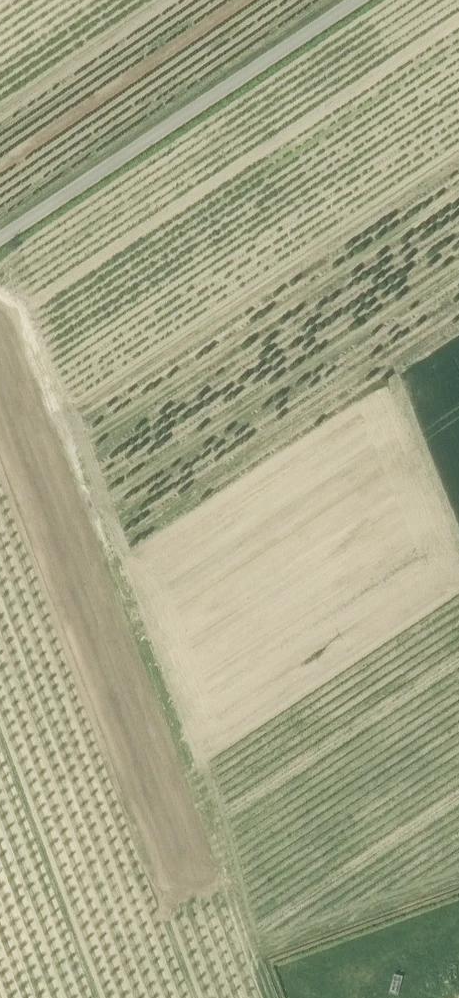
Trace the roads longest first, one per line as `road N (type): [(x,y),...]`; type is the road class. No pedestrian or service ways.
road 1 (track): [(354,0),(0,237)]

